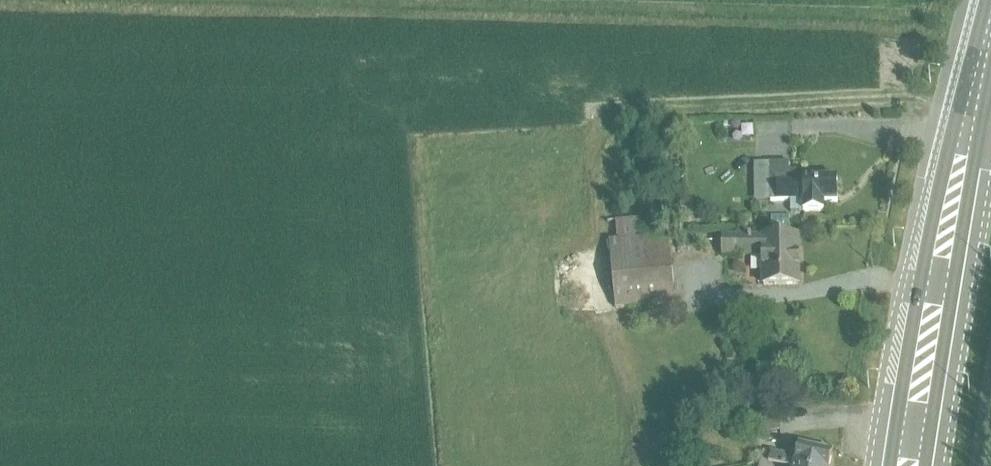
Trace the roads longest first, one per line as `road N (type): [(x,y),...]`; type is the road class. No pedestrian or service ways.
road 1 (primary): [(908,465),(990,21)]

